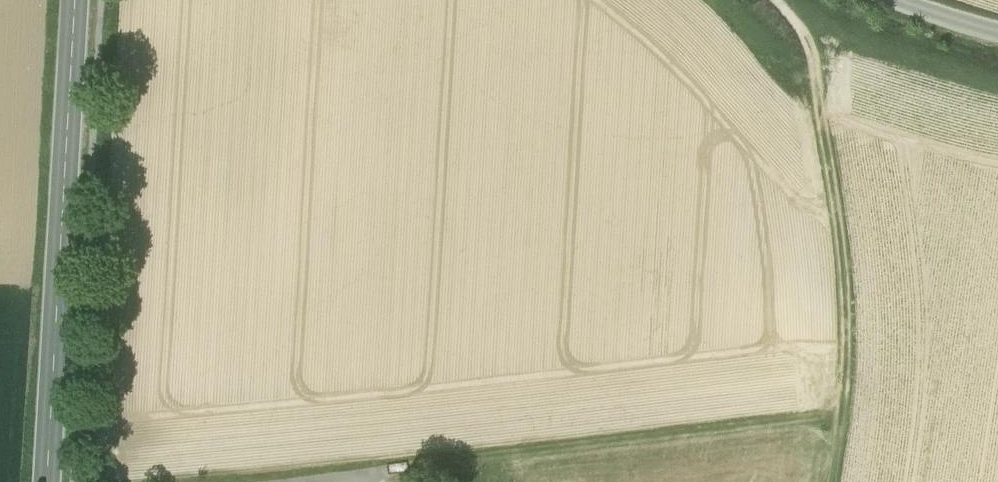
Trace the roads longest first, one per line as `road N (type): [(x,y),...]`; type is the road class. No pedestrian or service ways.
road 1 (track): [(774,0),(809,42),(829,131),(848,373),(834,481)]
road 2 (primary): [(47,481),(75,0)]
road 3 (track): [(367,476),(844,410)]

